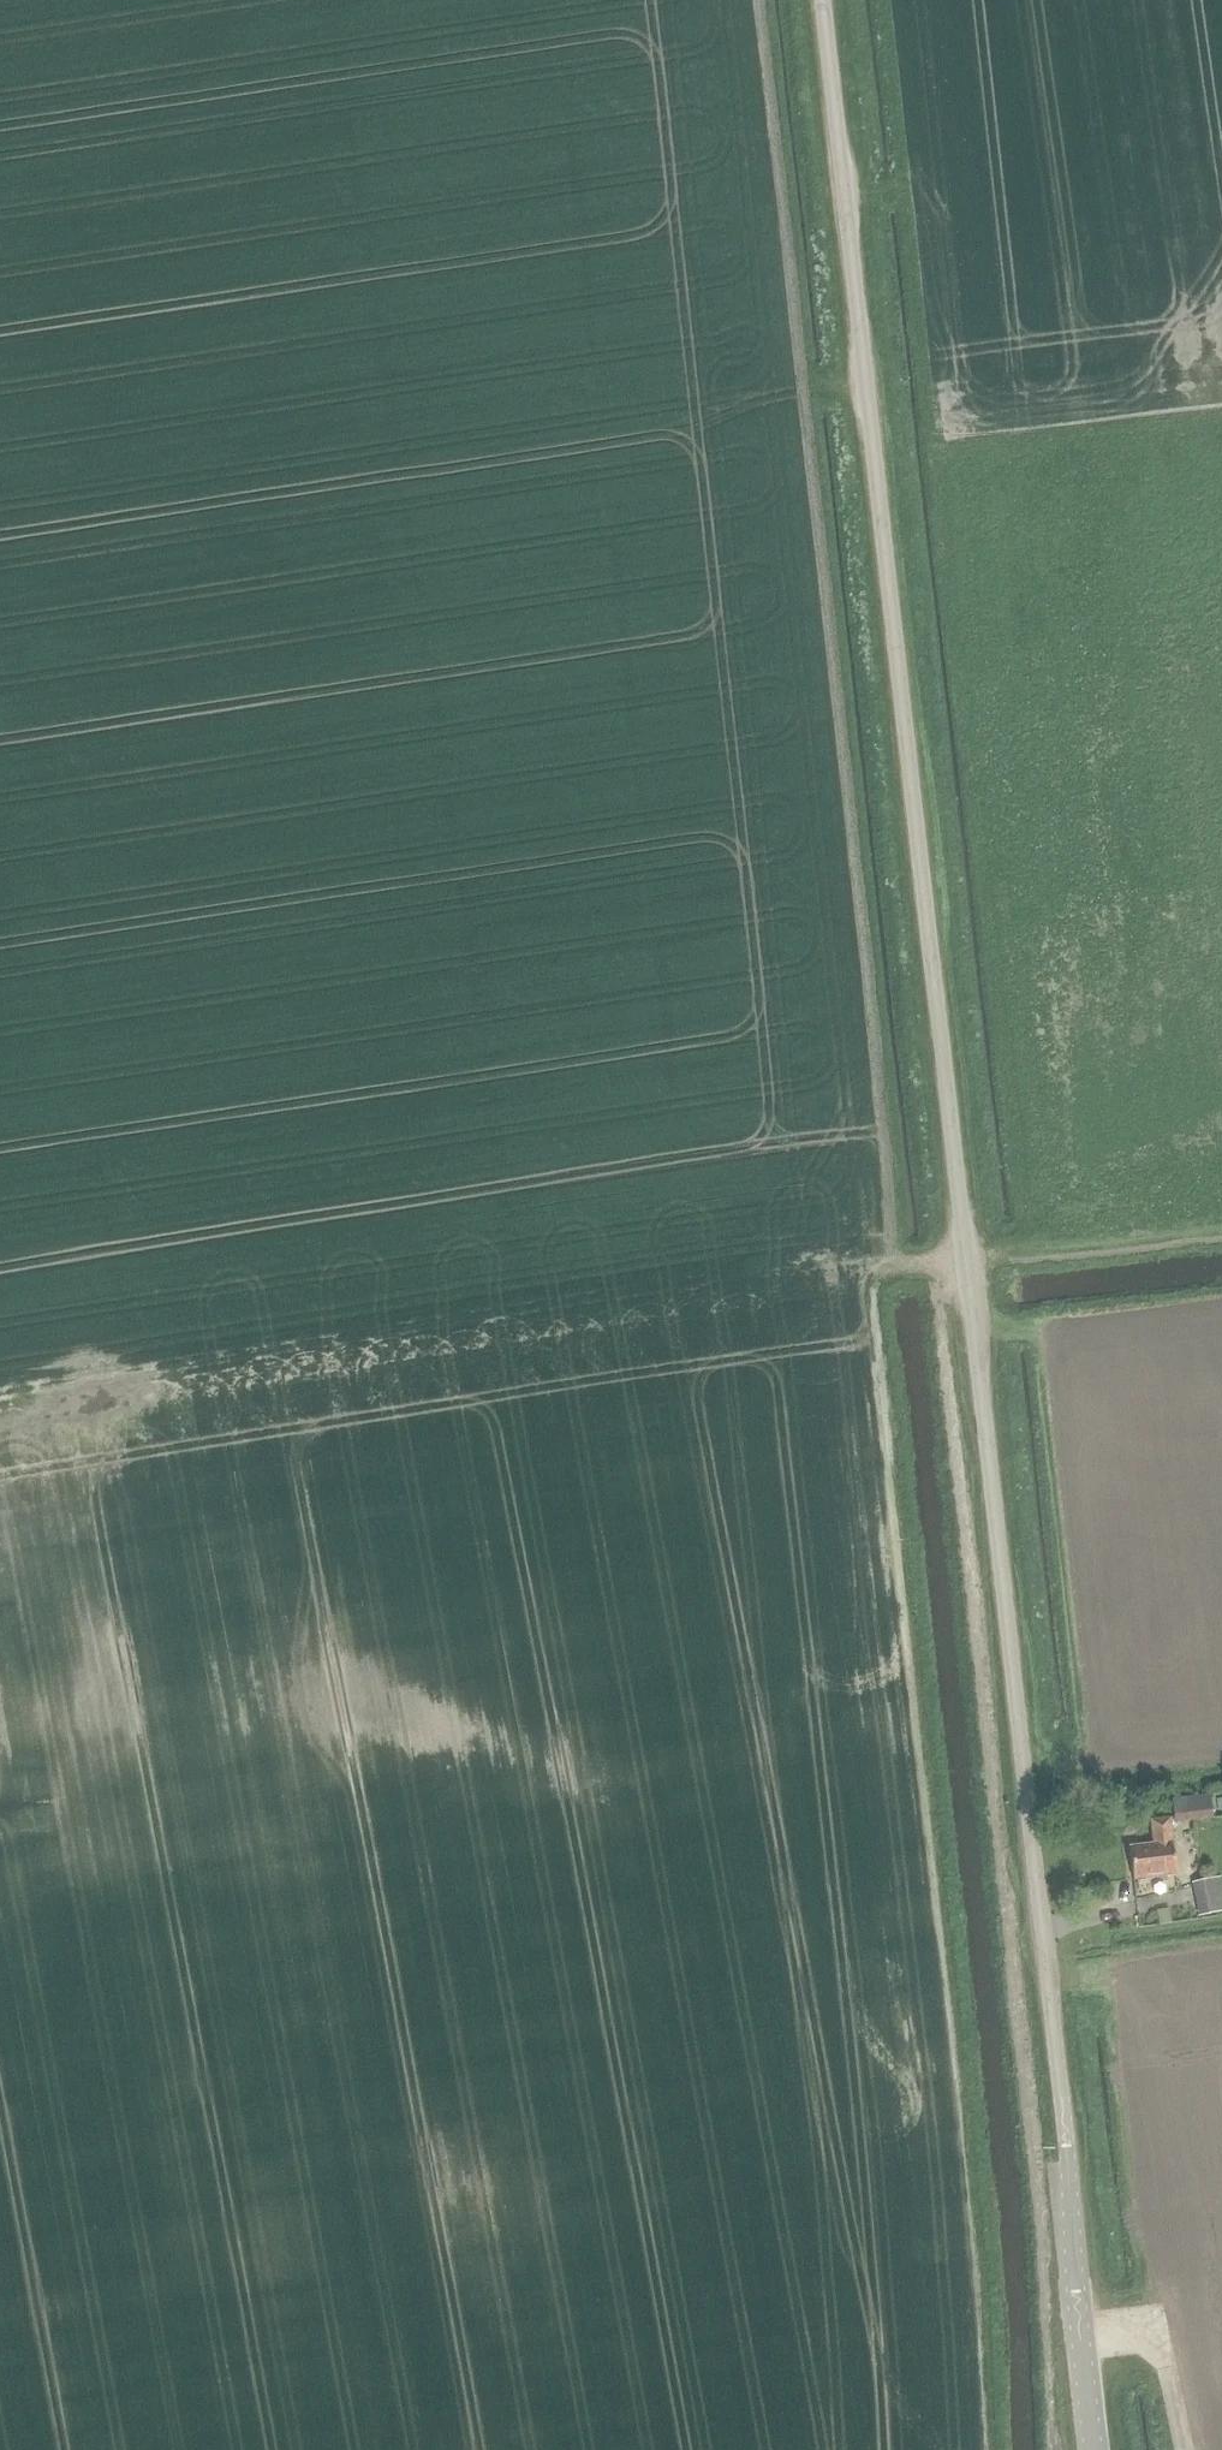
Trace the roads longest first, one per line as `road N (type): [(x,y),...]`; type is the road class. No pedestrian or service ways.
road 1 (unclassified): [(1096,2449),(818,0)]

